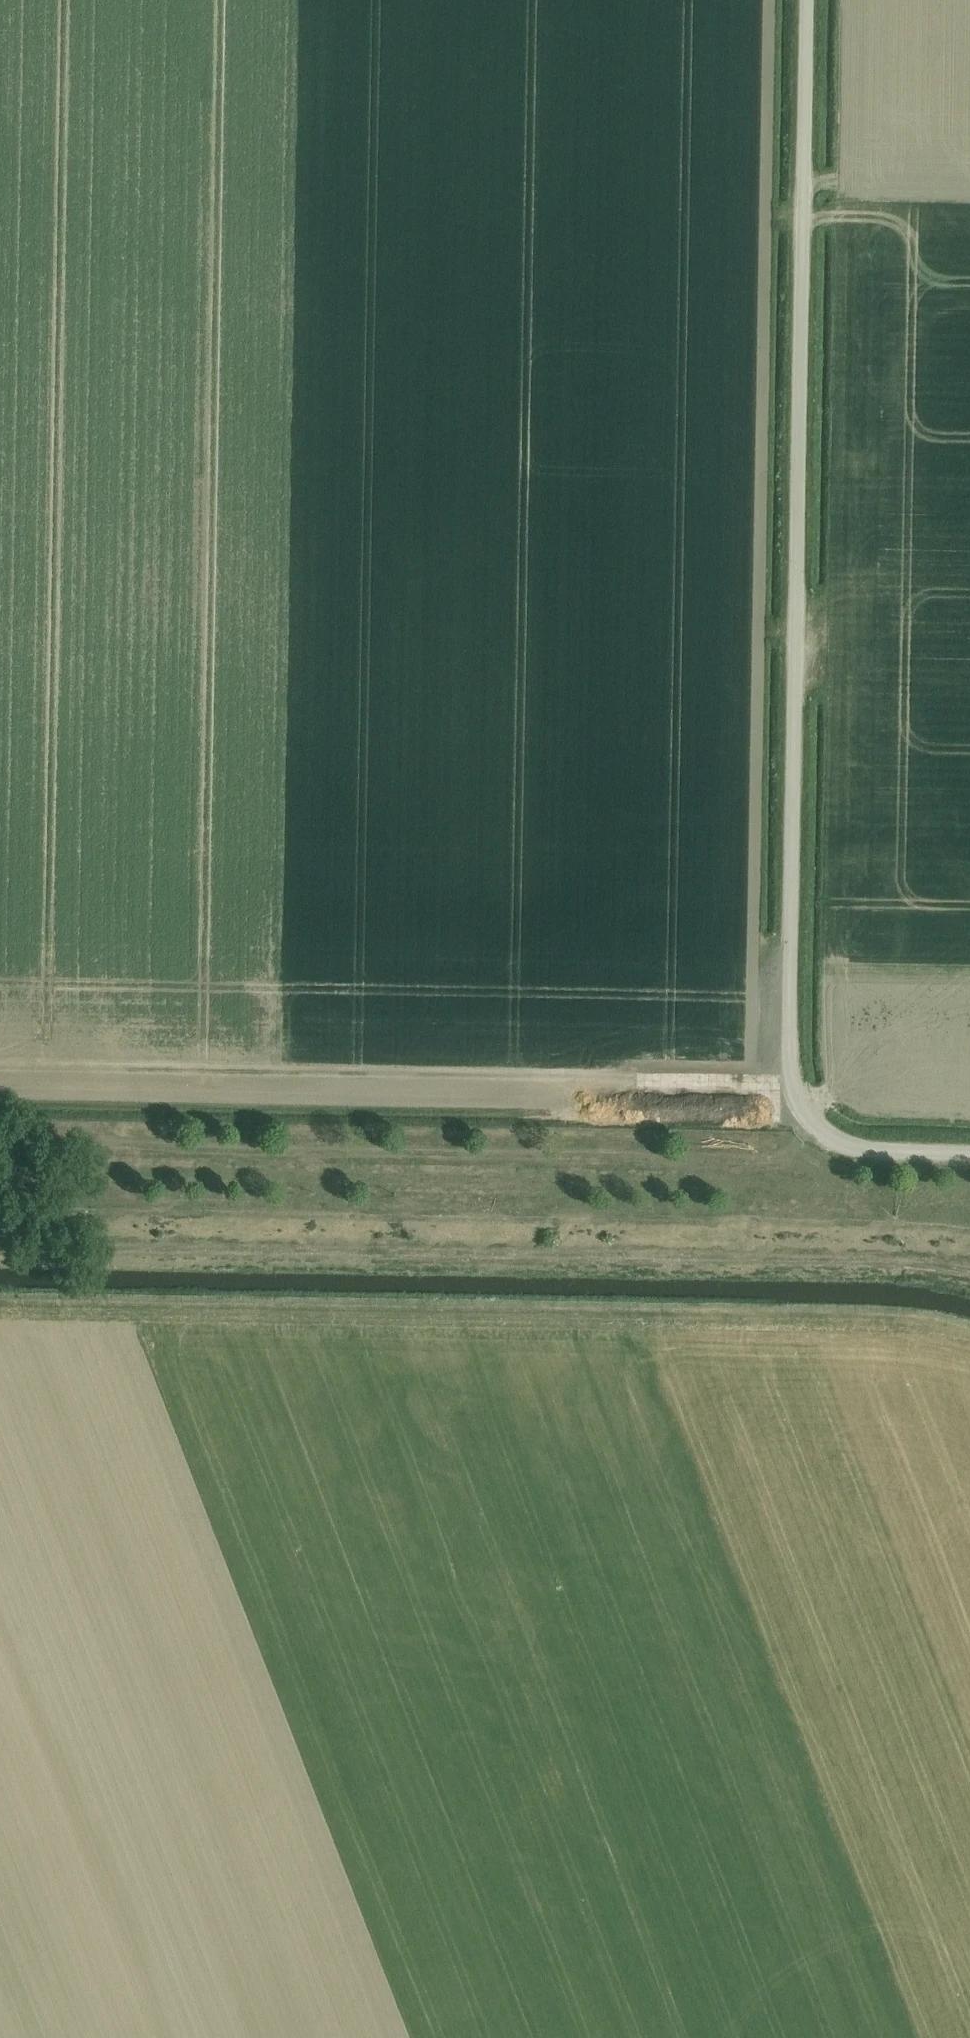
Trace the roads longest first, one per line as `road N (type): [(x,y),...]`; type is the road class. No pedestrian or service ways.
road 1 (unclassified): [(969,1151),(870,1147),(815,1124),(793,1094),(807,0)]

